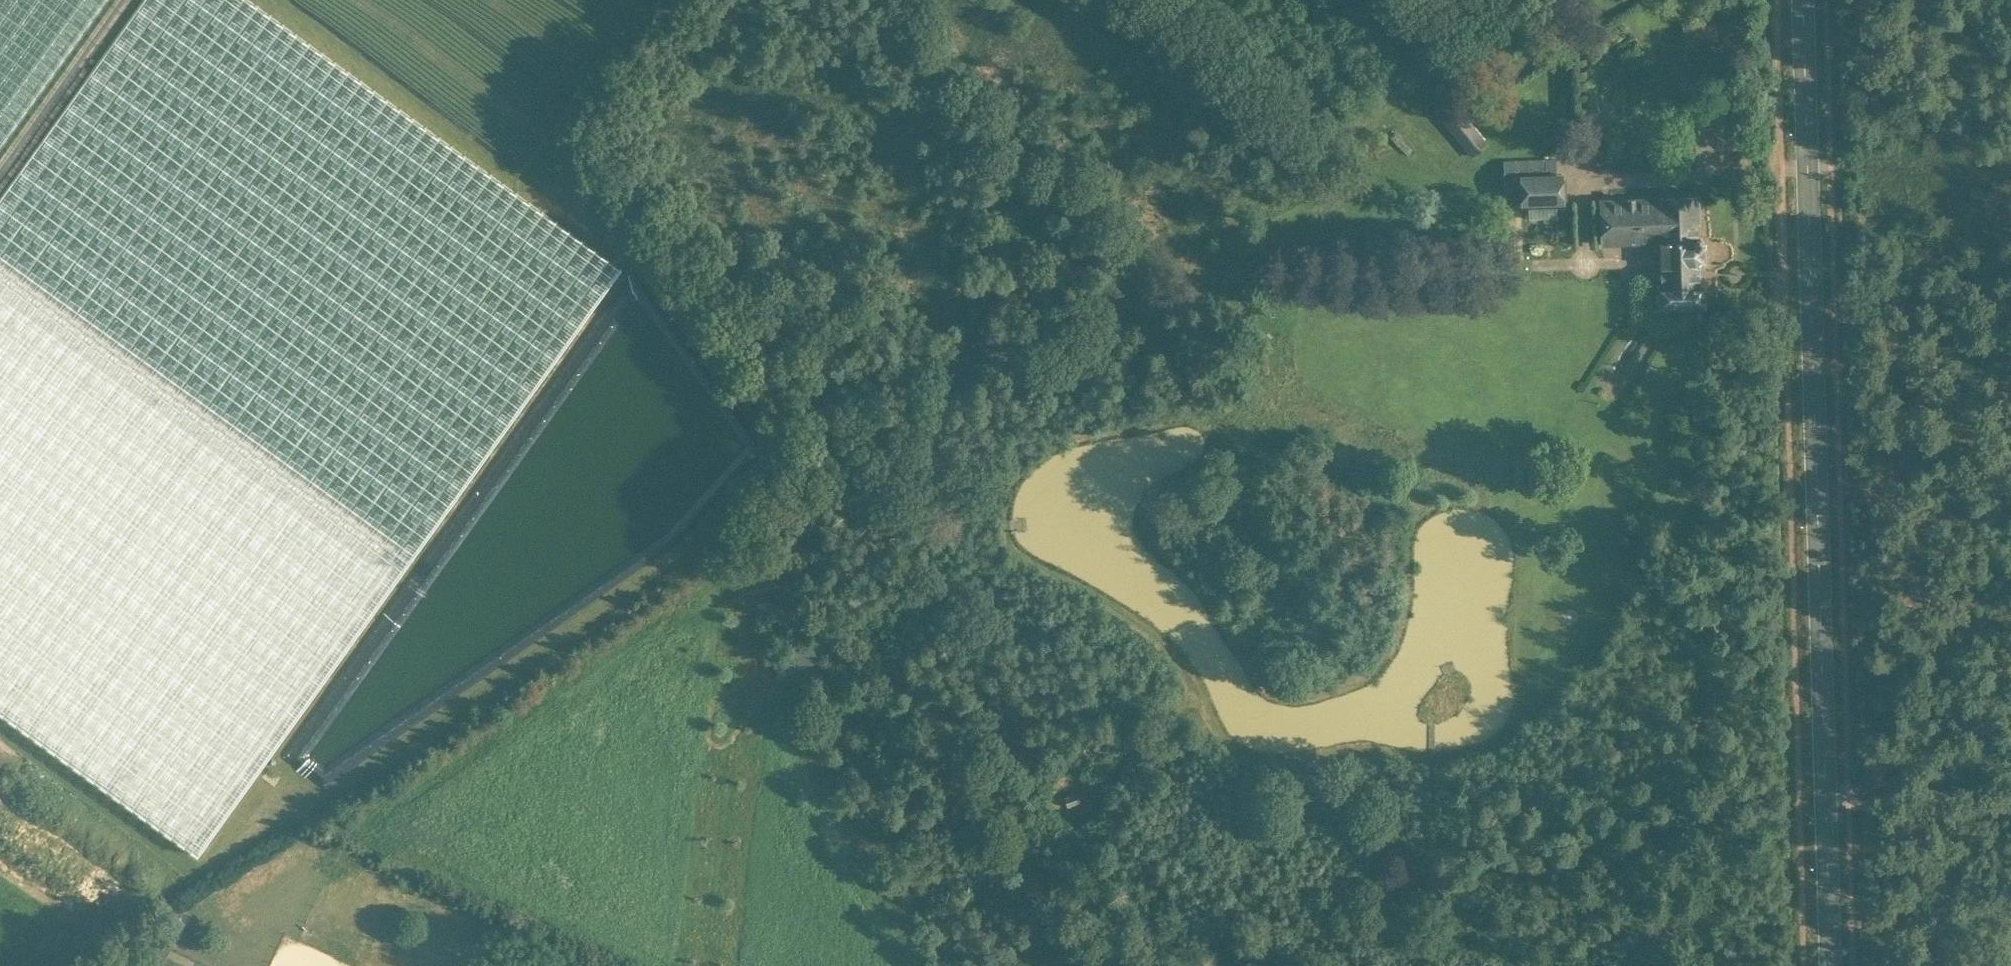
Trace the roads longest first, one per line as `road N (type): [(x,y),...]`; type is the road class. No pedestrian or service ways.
road 1 (primary): [(1831,965),(1805,0)]
road 2 (track): [(904,0),(1138,268)]
road 3 (track): [(1849,801),(2010,675)]

